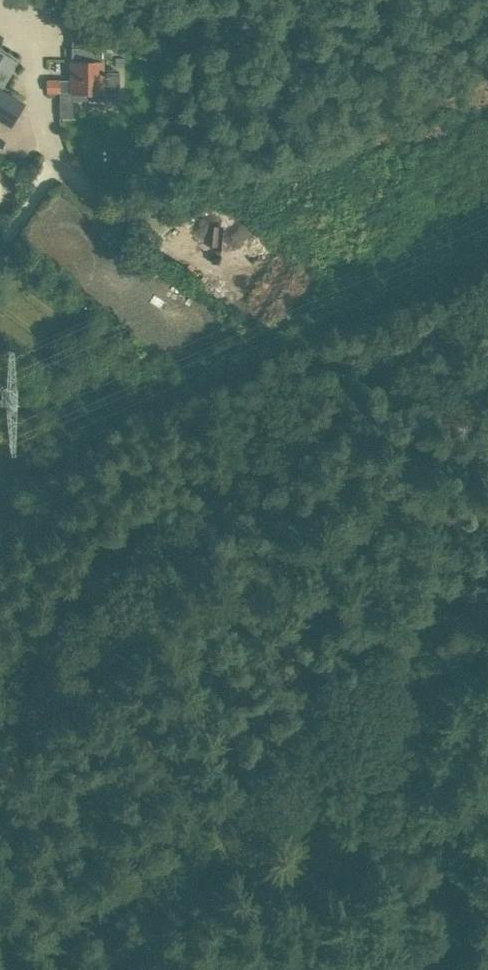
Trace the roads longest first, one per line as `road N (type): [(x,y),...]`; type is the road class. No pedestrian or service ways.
road 1 (track): [(402,700),(448,969)]

